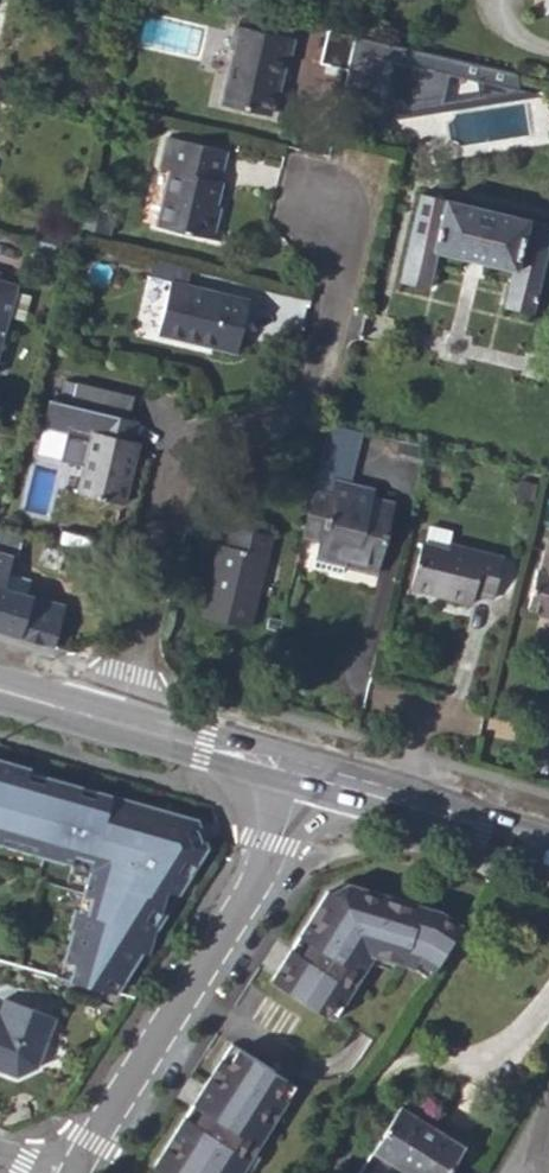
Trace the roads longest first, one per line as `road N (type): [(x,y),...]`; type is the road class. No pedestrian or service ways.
road 1 (residential): [(325,212),(342,305),(298,409),(189,450),(117,726)]
road 2 (residential): [(309,778),(74,1172)]
road 3 (secondary): [(309,778),(548,849)]
road 4 (secondary): [(117,726),(309,778)]
road 5 (secondary): [(0,694),(117,726)]

